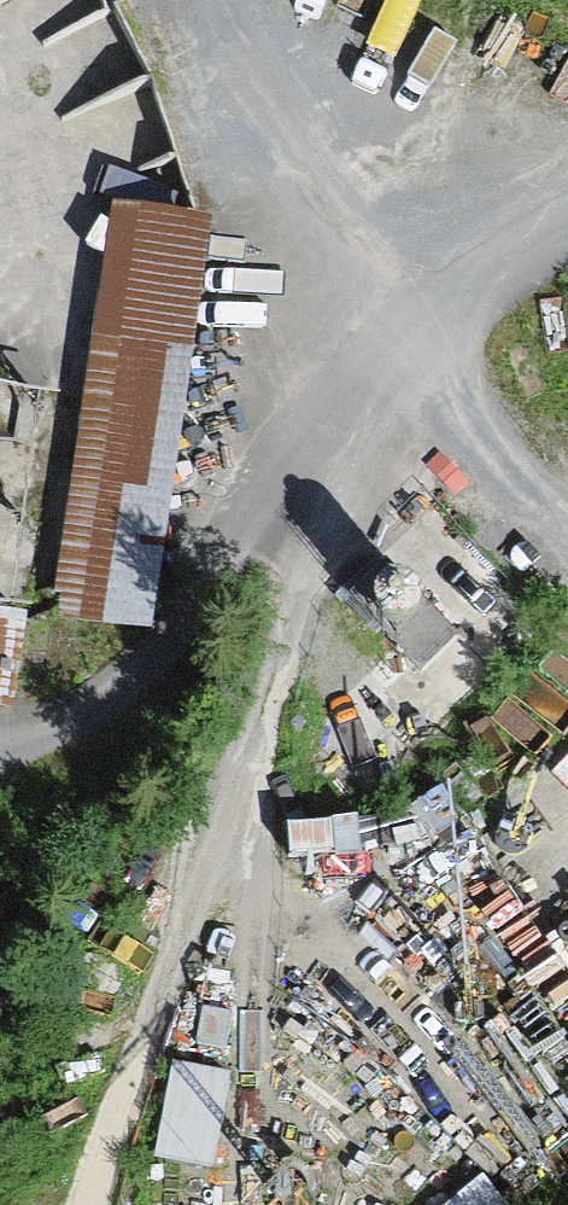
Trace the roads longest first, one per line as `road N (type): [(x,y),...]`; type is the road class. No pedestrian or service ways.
road 1 (track): [(353,385),(334,487),(80,1204)]
road 2 (track): [(0,734),(23,738),(141,680),(212,582),(245,513),(353,385)]
road 3 (track): [(567,236),(353,385)]

